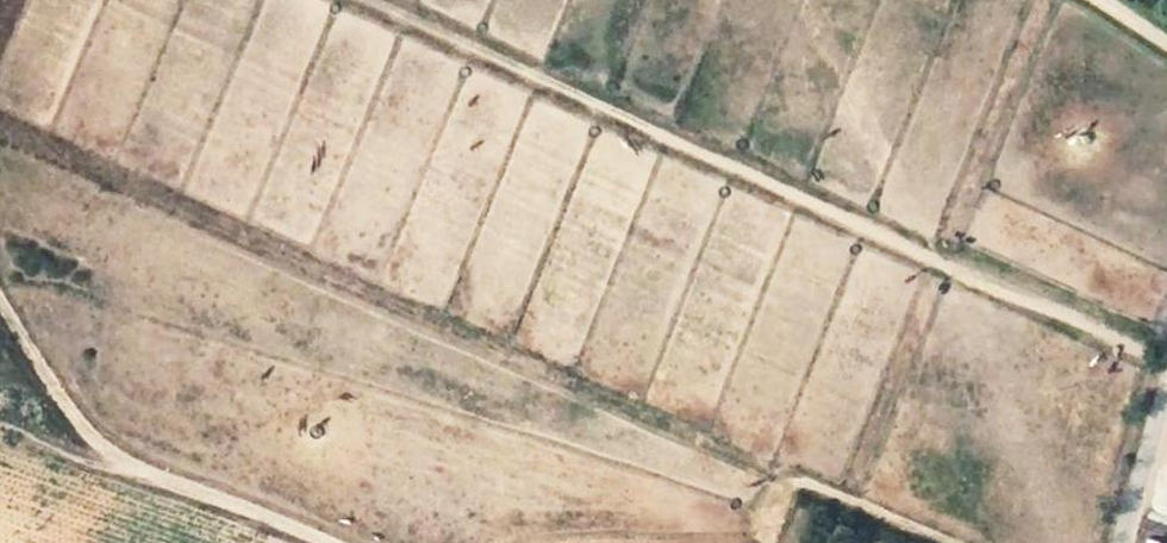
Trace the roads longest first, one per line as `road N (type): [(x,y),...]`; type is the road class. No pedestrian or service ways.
road 1 (track): [(369,0),(1166,359)]
road 2 (track): [(331,542),(149,474),(90,439),(0,303)]
road 3 (unclassified): [(1166,407),(1127,542)]

